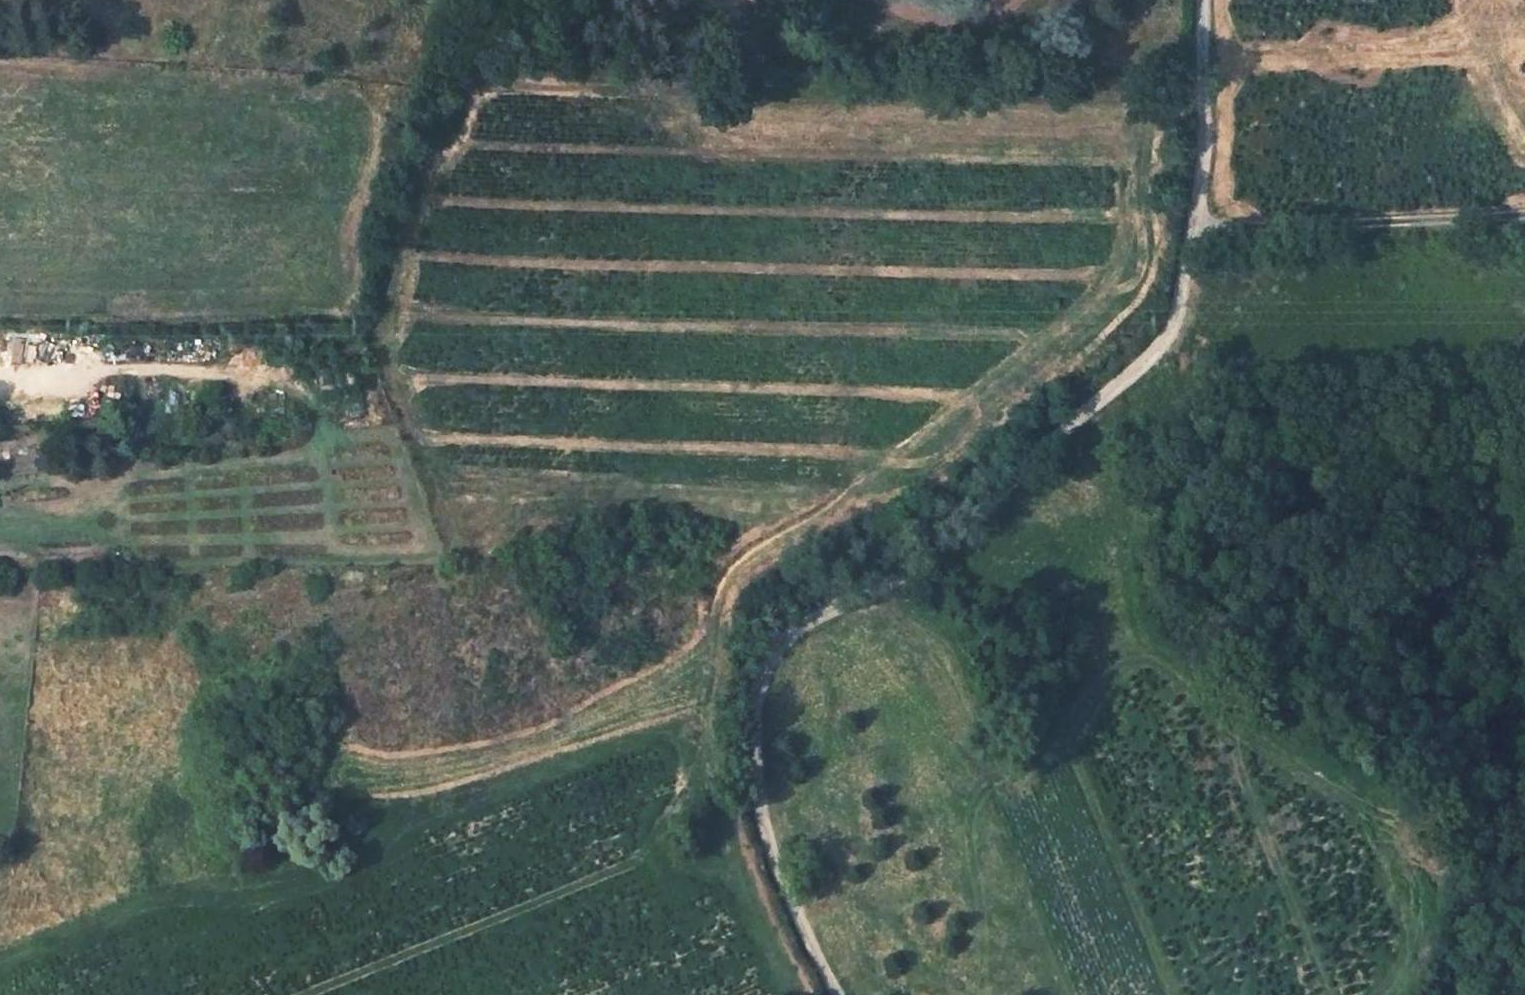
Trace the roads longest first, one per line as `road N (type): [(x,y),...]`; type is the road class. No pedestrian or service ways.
road 1 (track): [(1191,221),(1524,211)]

